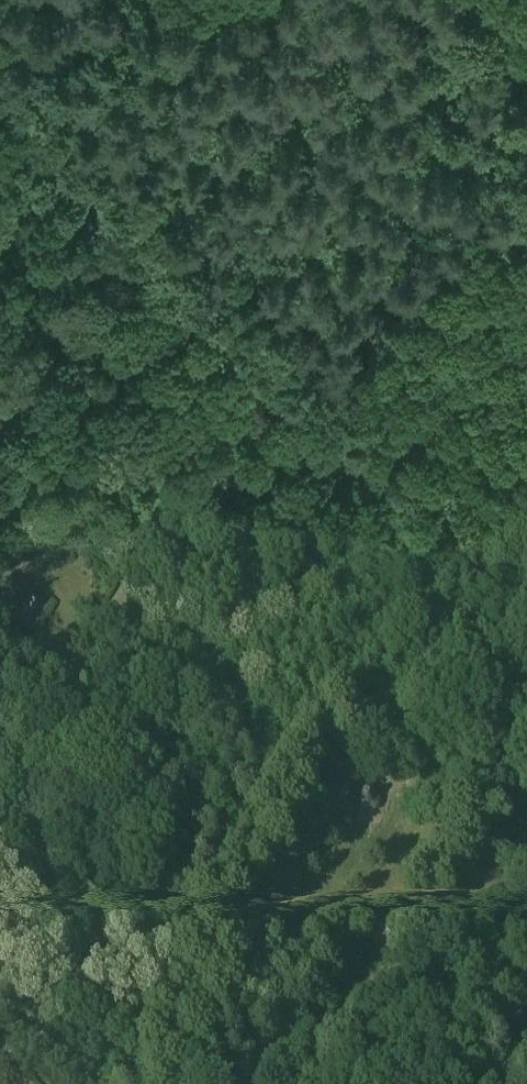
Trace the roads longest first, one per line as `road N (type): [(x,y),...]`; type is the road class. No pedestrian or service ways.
road 1 (residential): [(526,636),(441,555),(338,433),(222,471),(0,791)]

